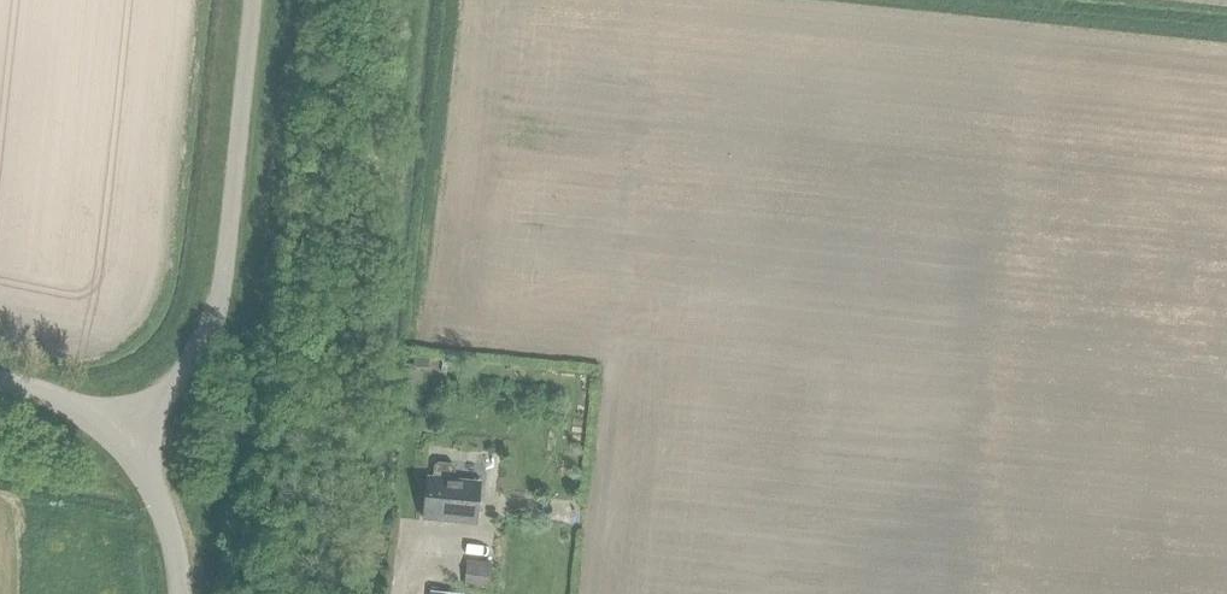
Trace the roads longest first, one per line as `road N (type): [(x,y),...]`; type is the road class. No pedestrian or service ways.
road 1 (unclassified): [(118,441),(174,385),(216,308),(253,0)]
road 2 (unclassified): [(178,593),(165,518),(118,441)]
road 3 (unclassified): [(118,441),(65,403),(0,380)]

